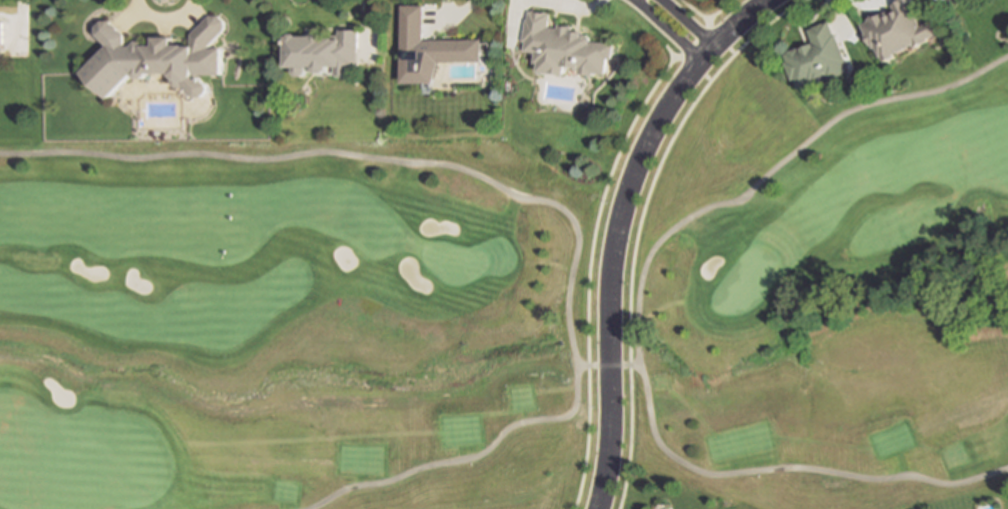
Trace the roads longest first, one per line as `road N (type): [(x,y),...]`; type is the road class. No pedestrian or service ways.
road 1 (residential): [(767,0),(682,77),(624,188),(608,281),(608,432),(594,508)]

